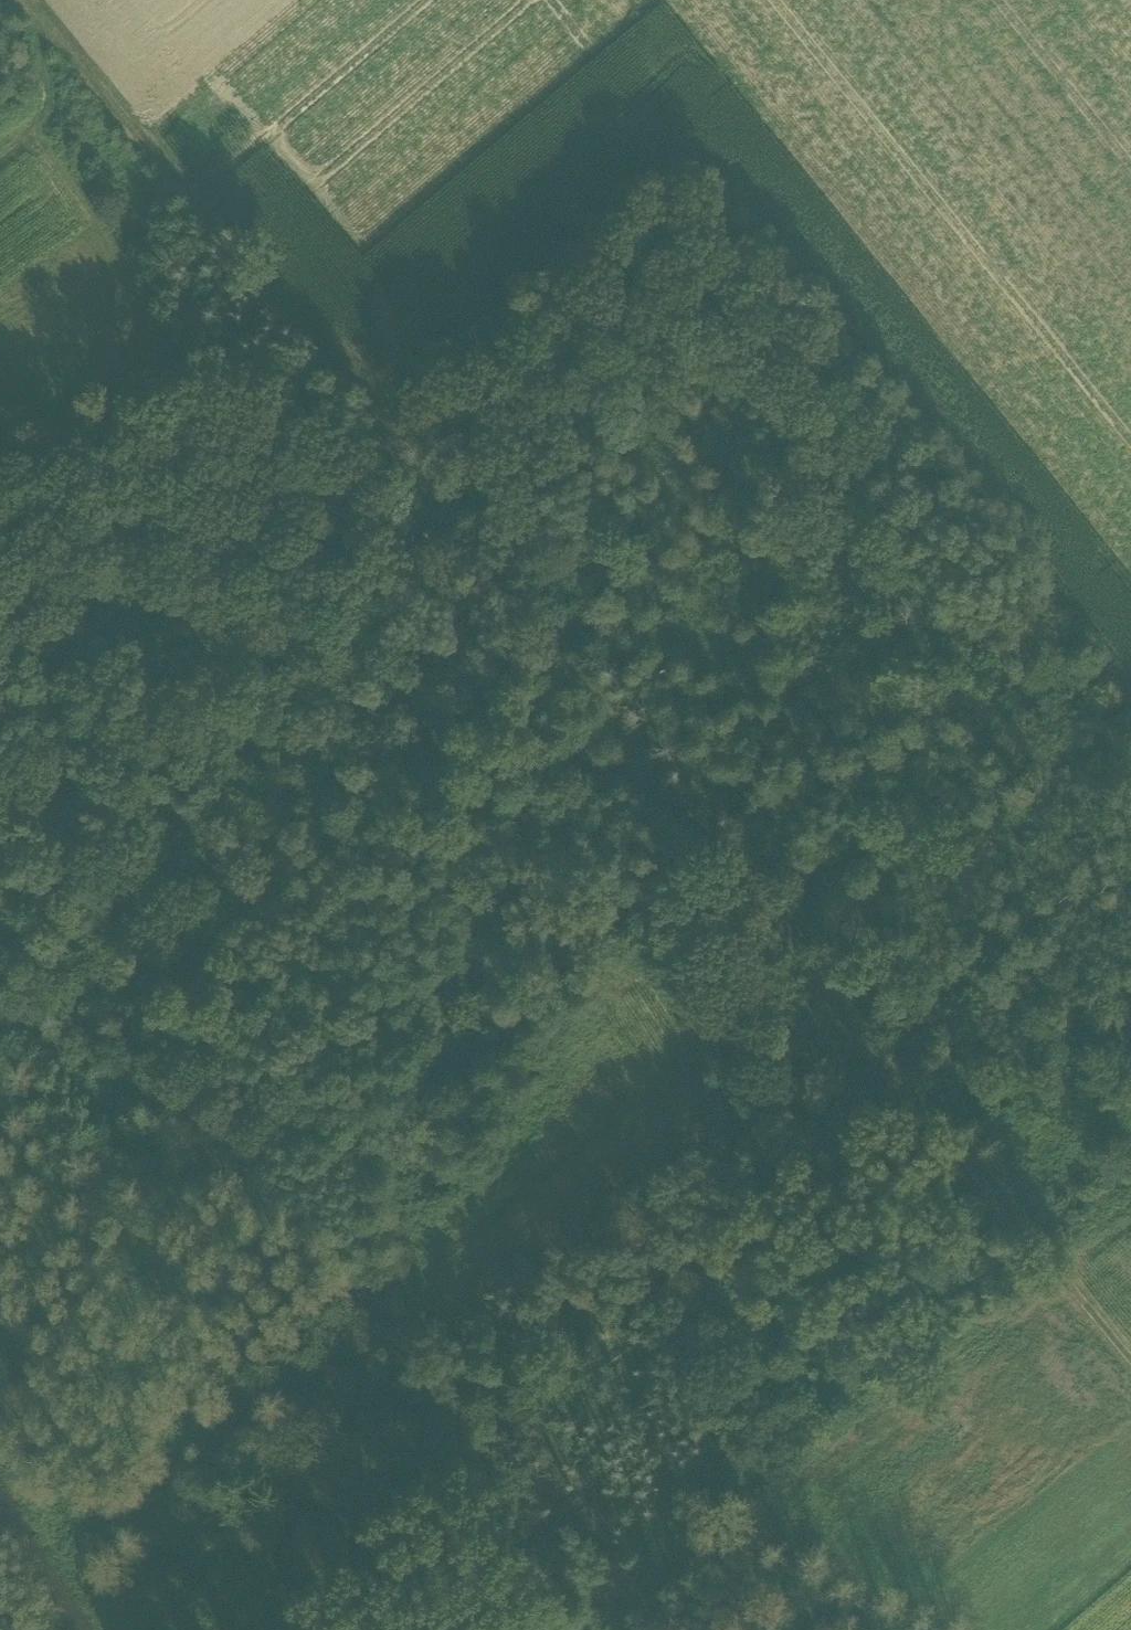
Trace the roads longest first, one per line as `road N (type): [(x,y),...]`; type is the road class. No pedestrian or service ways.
road 1 (track): [(1130,1360),(987,1181),(880,1066),(28,0)]

